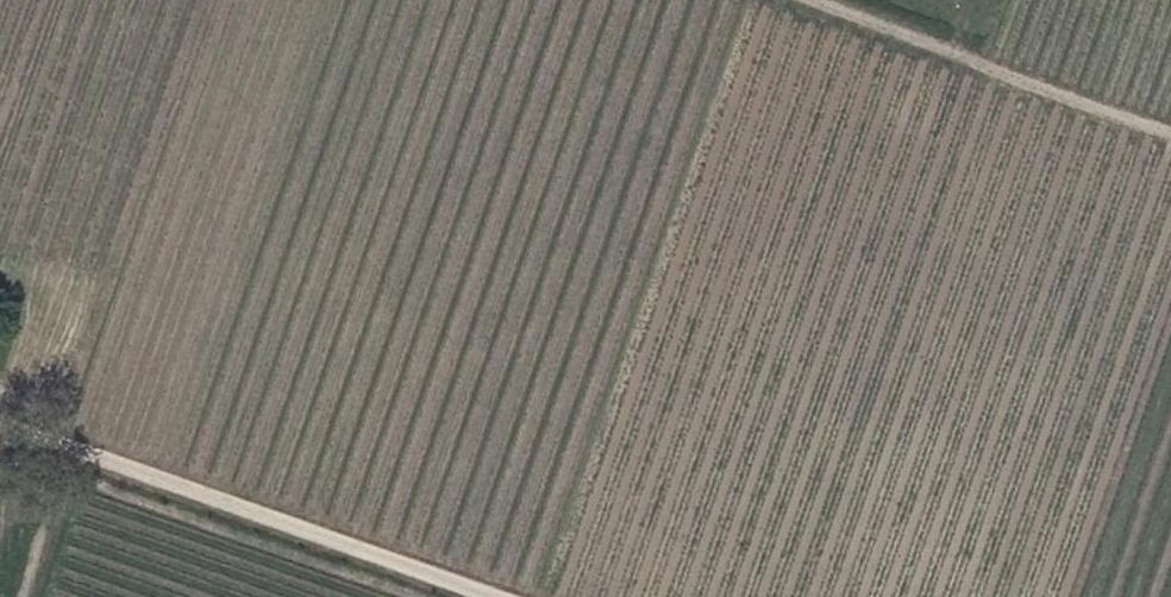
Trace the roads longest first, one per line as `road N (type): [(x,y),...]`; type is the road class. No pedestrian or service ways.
road 1 (track): [(819,0),(1170,129)]

